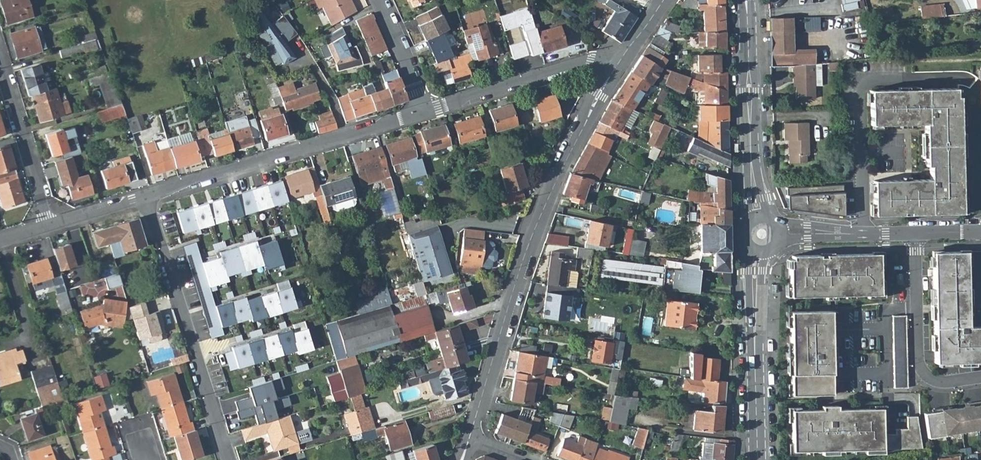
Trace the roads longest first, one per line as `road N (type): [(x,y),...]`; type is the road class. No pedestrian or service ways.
road 1 (tertiary): [(470,437),(545,200),(614,66)]
road 2 (residential): [(146,197),(424,110)]
road 3 (residential): [(146,197),(229,459)]
road 4 (residential): [(915,233),(919,361),(939,382),(980,378)]
road 5 (residential): [(424,110),(587,61),(614,66)]
road 6 (residential): [(52,226),(0,64)]
road 7 (secondary): [(746,0),(752,159)]

